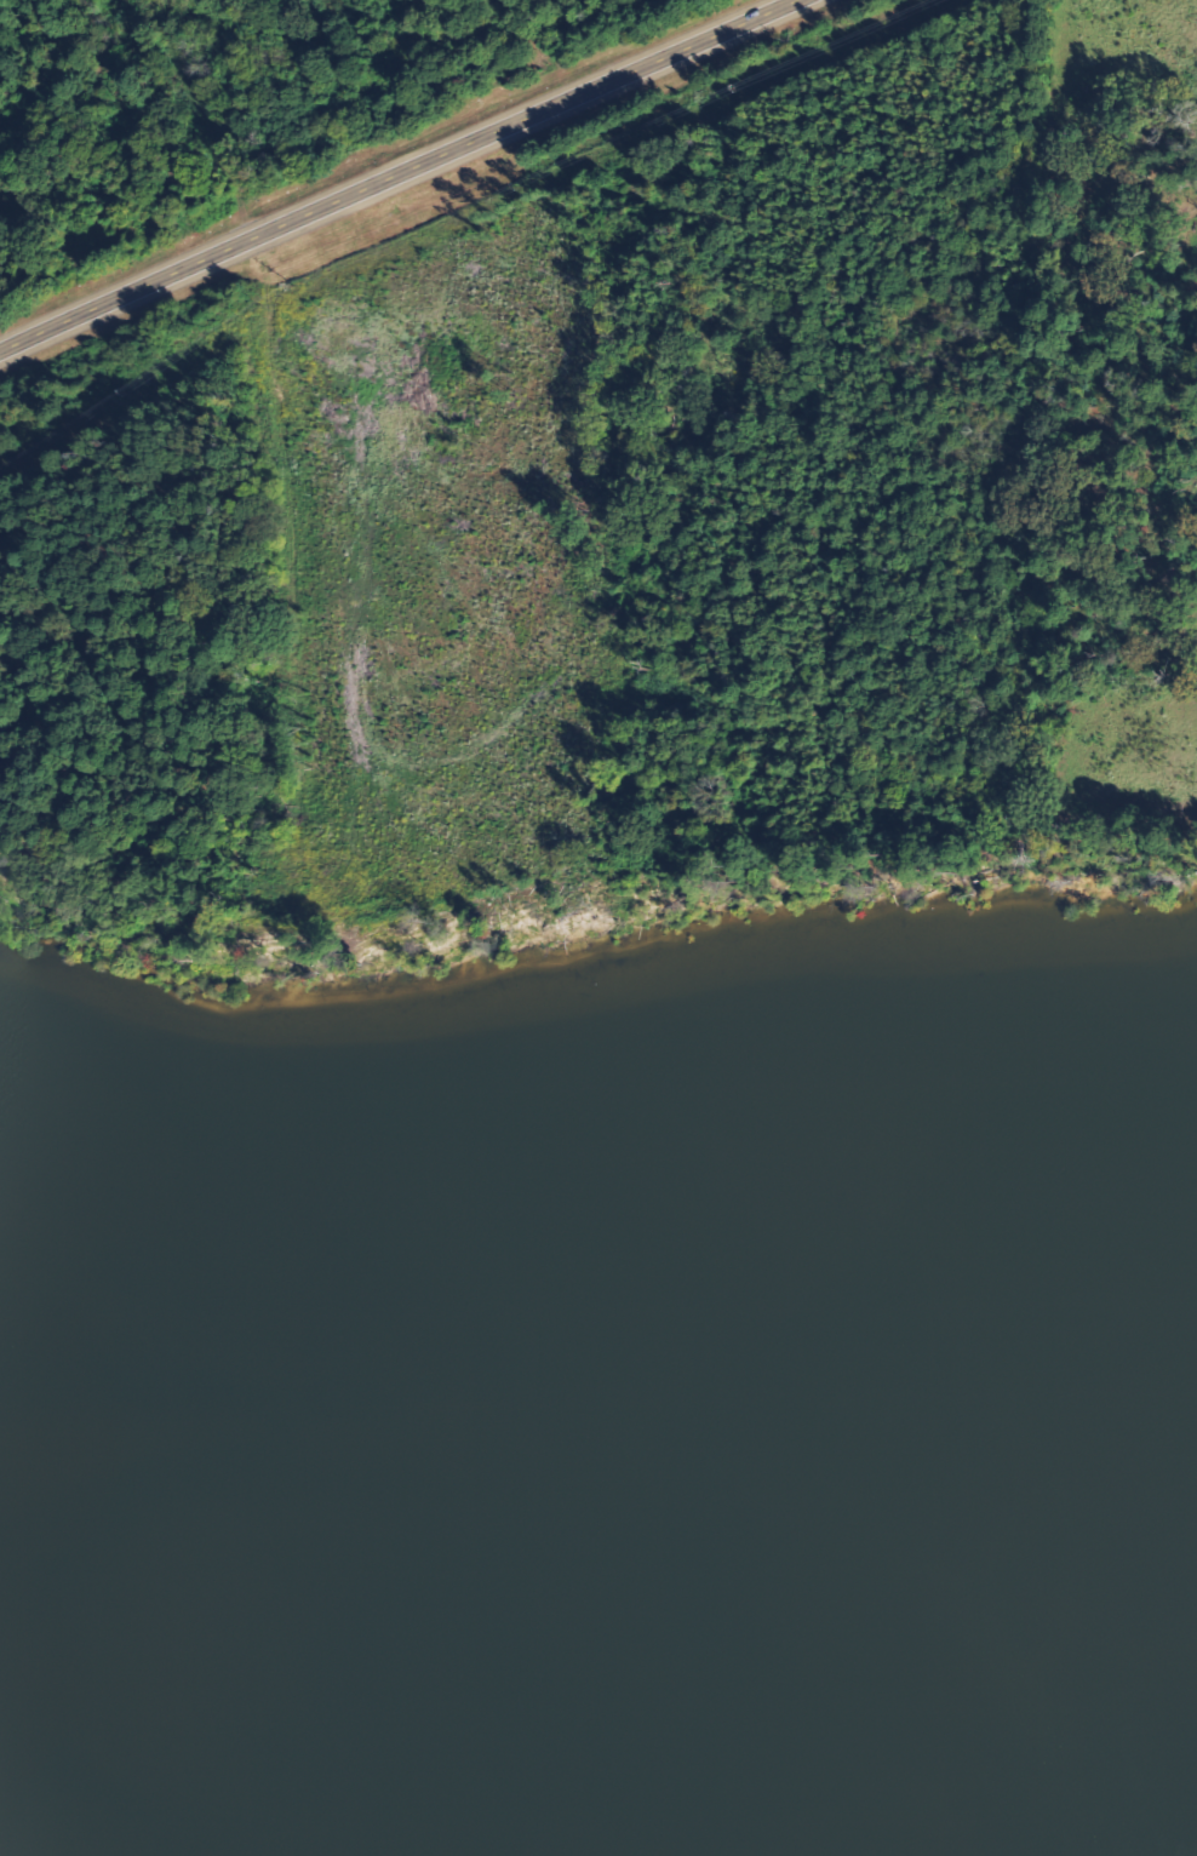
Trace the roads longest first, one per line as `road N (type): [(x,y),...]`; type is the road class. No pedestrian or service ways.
road 1 (trunk): [(0,352),(800,0)]

